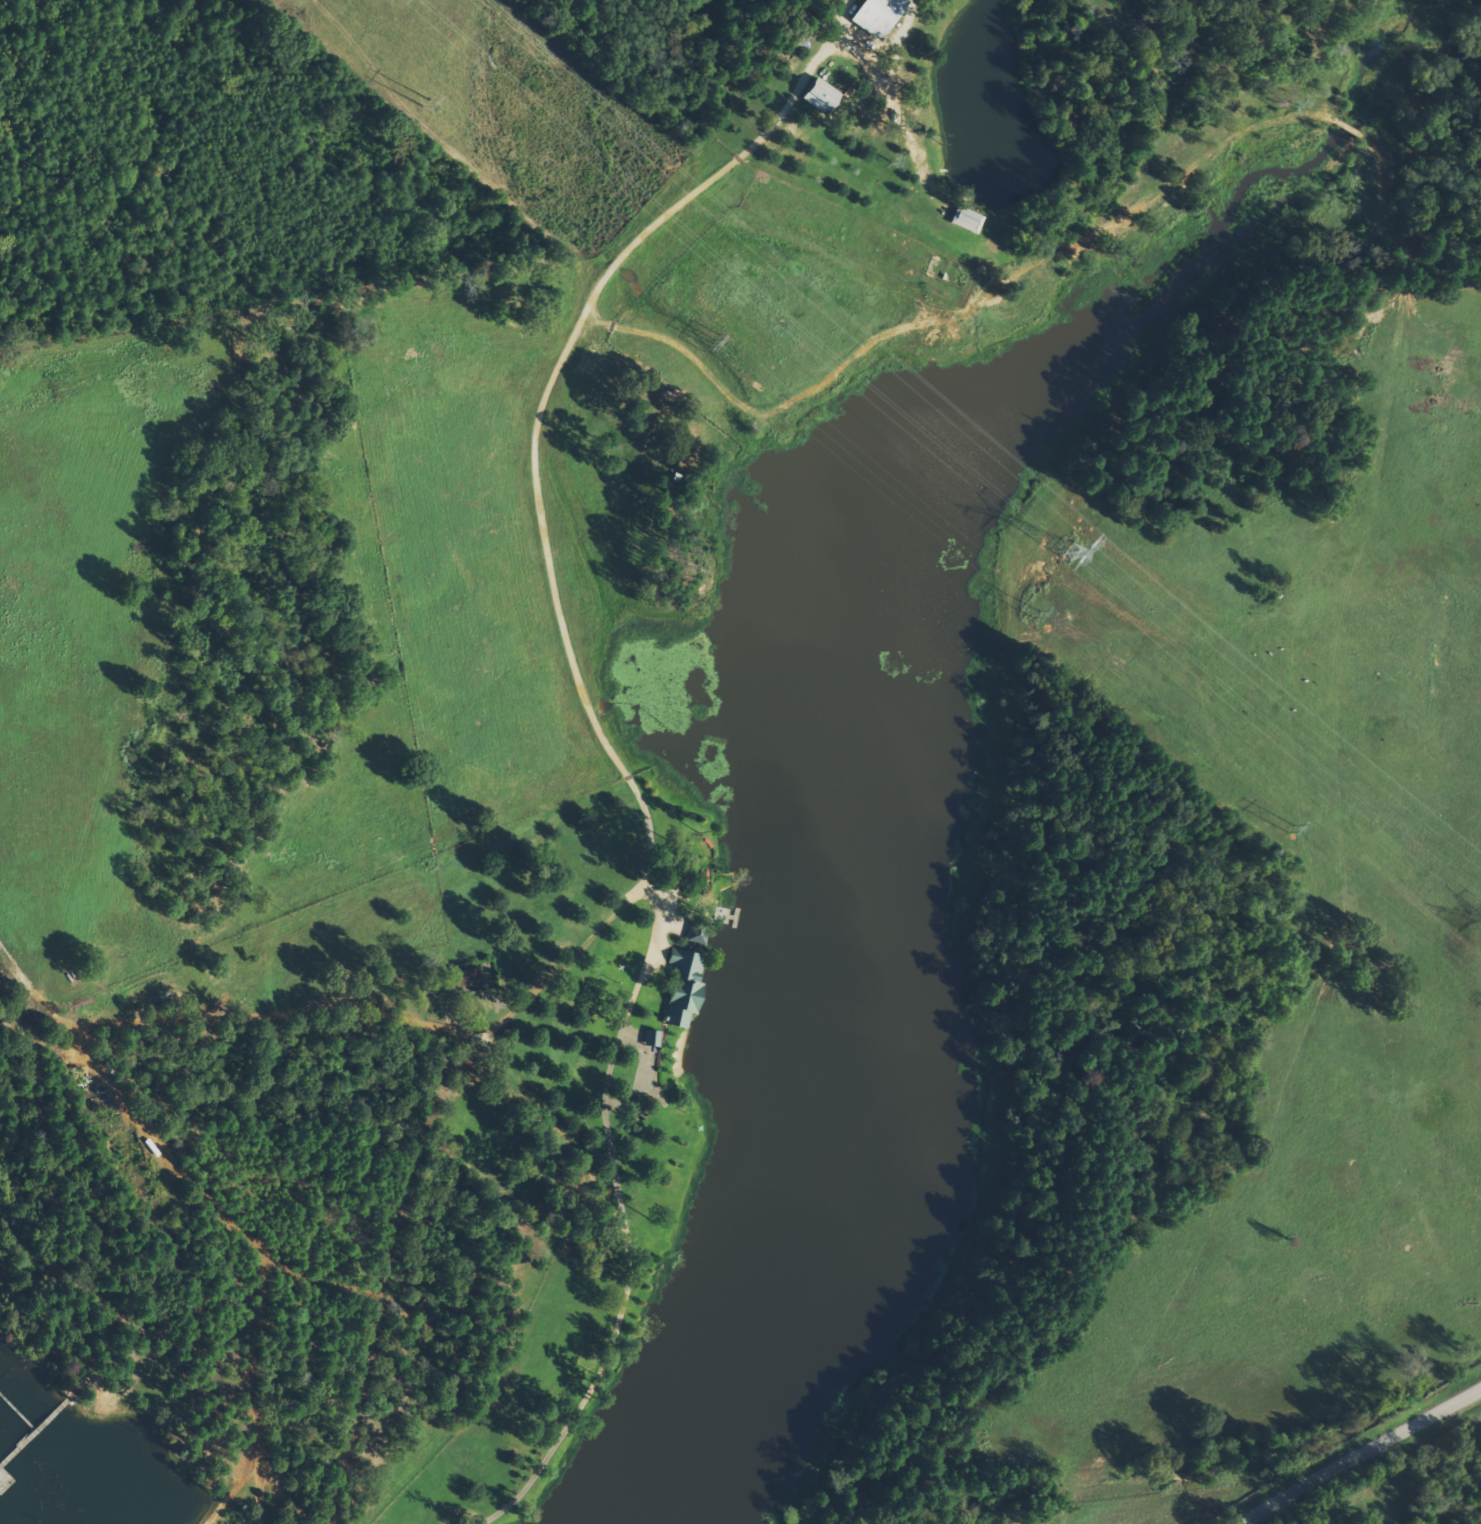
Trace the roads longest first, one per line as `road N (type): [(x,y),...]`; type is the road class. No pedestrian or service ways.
road 1 (residential): [(1253,1523),(1480,1396)]

